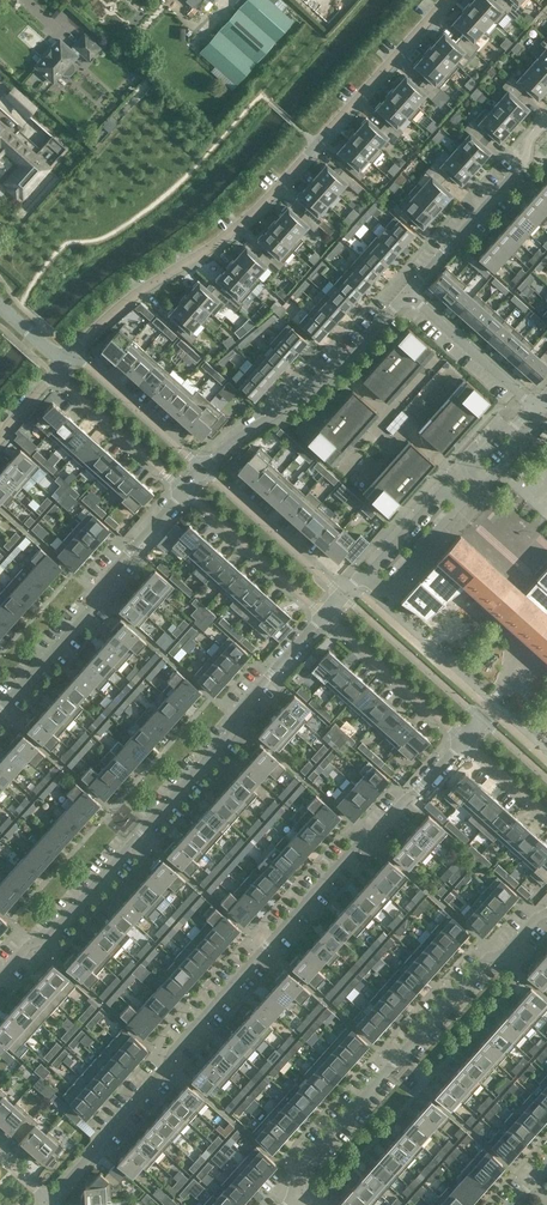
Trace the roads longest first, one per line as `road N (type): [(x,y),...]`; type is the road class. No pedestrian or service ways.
road 1 (residential): [(48,1204),(163,1069),(172,1048),(358,843),(464,742)]
road 2 (residential): [(72,352),(134,295),(250,217),(445,0)]
road 3 (residential): [(0,978),(47,938),(141,833),(324,615)]
road 4 (residential): [(296,1195),(298,1171),(393,1063),(484,961),(546,912)]
road 5 (residential): [(0,710),(89,611),(107,574),(184,491)]
road 6 (residential): [(203,468),(320,378),(407,293)]
road 7 (residential): [(407,293),(527,162),(529,139),(546,119)]
road 8 (residential): [(484,720),(342,594)]
road 9 (residential): [(324,615),(464,742)]
road 10 (residential): [(342,594),(203,468)]
road 11 (residential): [(184,491),(324,615)]
road 12 (residential): [(53,374),(184,491)]
road 13 (residential): [(203,468),(72,352)]
road 14 (residential): [(539,403),(407,293)]

